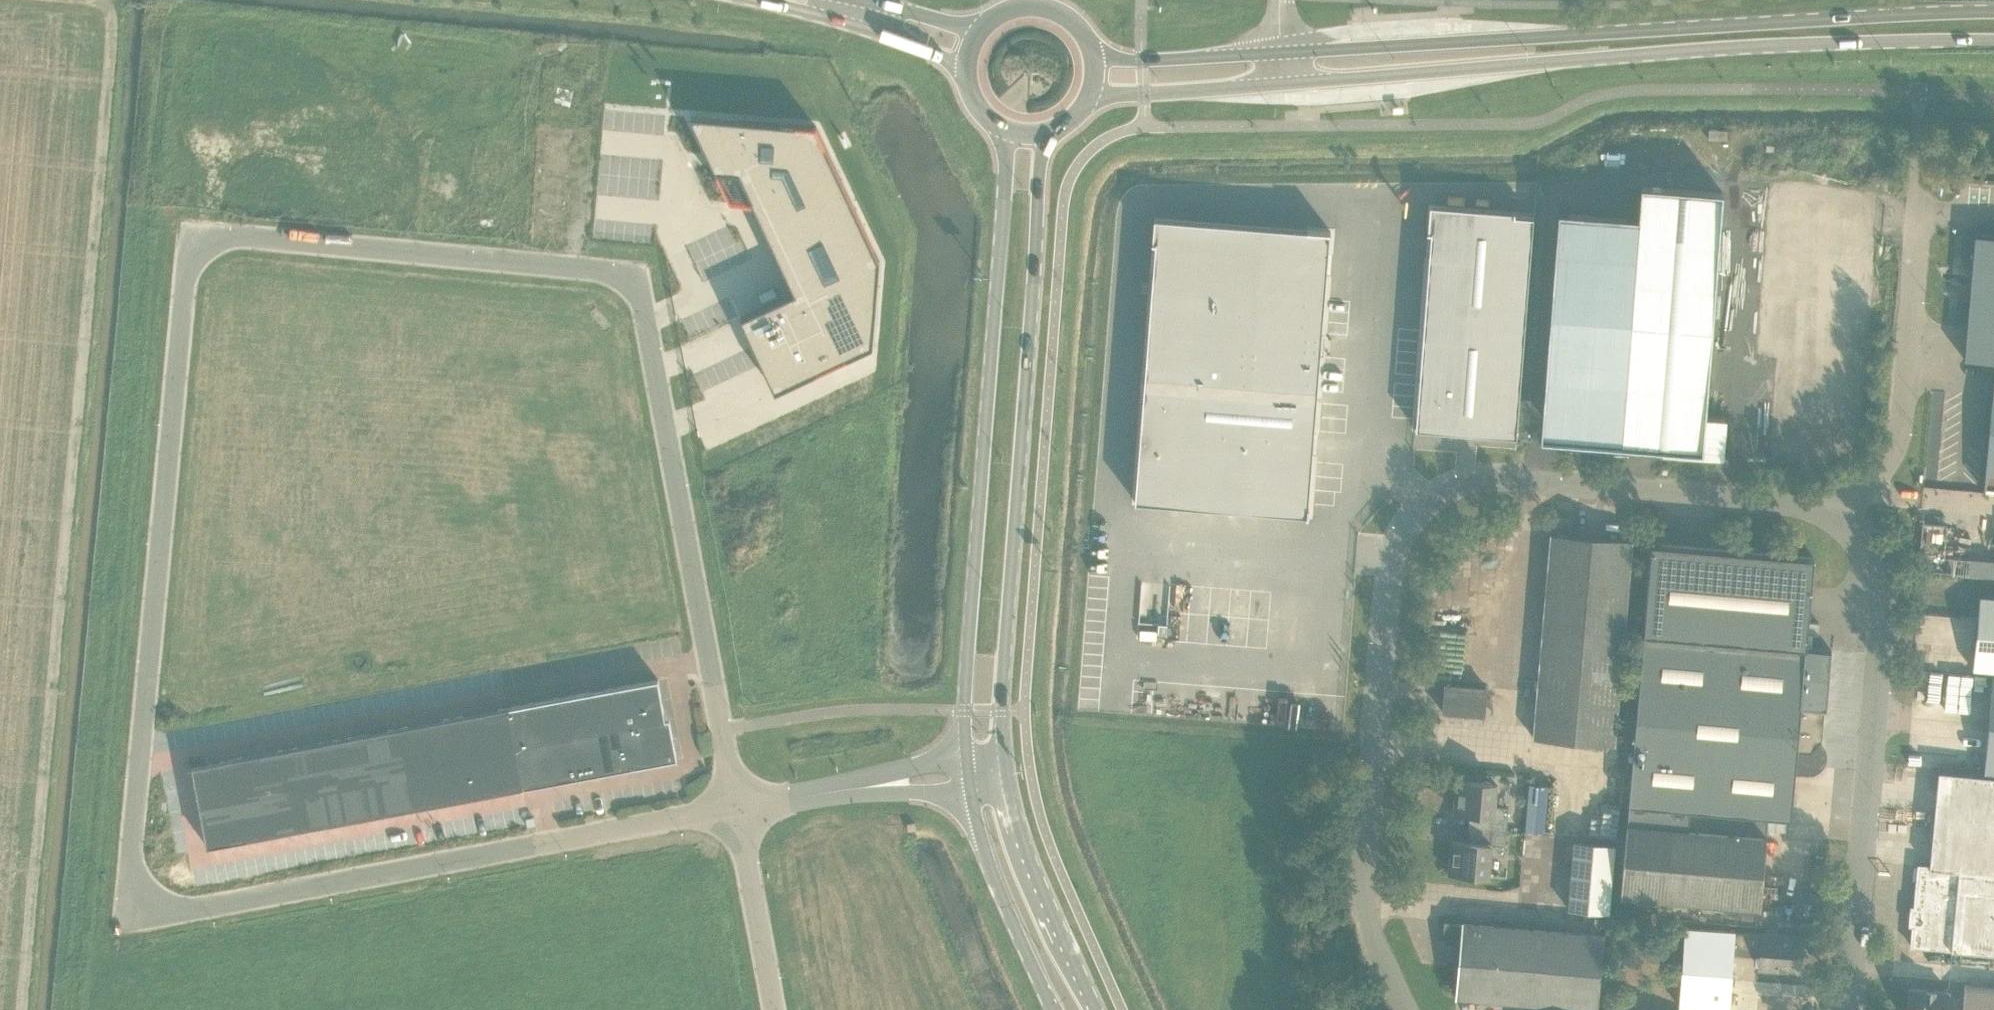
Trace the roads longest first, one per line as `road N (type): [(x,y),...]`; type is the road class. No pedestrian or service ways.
road 1 (unclassified): [(738,804),(637,287),(609,270),(244,235),(206,245),(188,270),(134,840),(139,883),(165,907),(191,909),(551,840)]
road 2 (unclassified): [(1398,1009),(1364,942),(1360,909),(1385,608),(1411,520),(1440,494),(1487,480),(1810,504),(1842,520)]
road 3 (primary): [(1088,102),(1812,43),(1993,41)]
road 4 (primary): [(1993,12),(1283,55),(1096,58)]
road 5 (primary): [(1010,132),(968,773)]
road 6 (primary): [(1003,768),(1045,135)]
road 7 (unclassified): [(1842,520),(1871,558),(1884,620),(1849,1009)]
road 8 (unclassified): [(1842,520),(1902,425),(1914,199)]
road 9 (primary): [(1095,1009),(1022,855),(1003,768)]
road 10 (primary): [(968,773),(994,878),(1054,1009)]
road 11 (unclassified): [(738,804),(968,773)]
road 12 (secondary): [(763,0),(927,49),(967,74)]
road 13 (unclassified): [(774,1009),(738,804)]
road 14 (unclassified): [(551,840),(738,804)]
road 15 (primary): [(1096,58),(1080,28),(1048,8),(1013,9),(983,28)]
road 16 (secondary): [(983,28),(864,0)]

